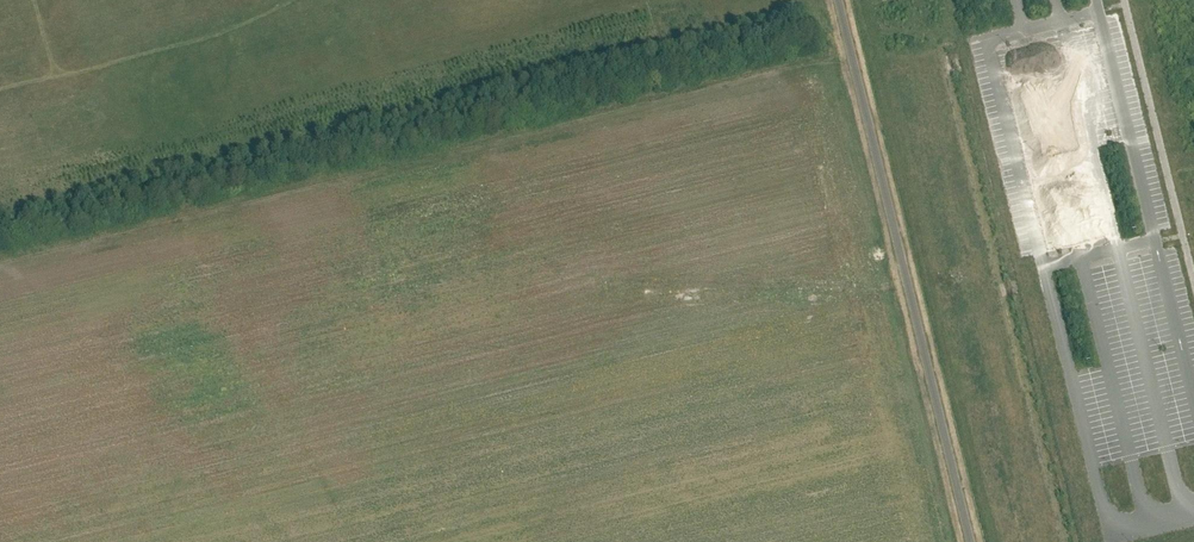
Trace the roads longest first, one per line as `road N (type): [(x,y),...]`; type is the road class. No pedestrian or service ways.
road 1 (unclassified): [(970,541),(838,0)]

